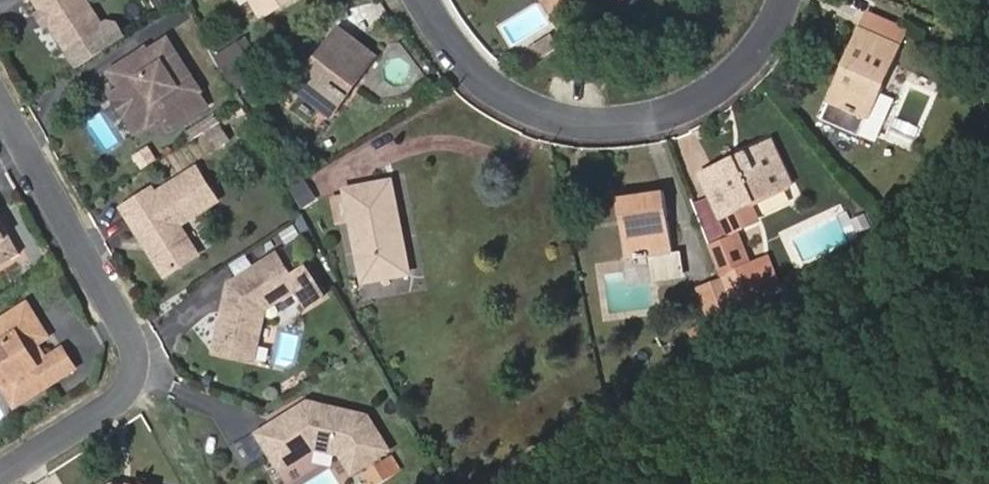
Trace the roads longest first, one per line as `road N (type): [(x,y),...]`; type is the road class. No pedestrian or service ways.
road 1 (residential): [(0,110),(125,321),(139,360),(138,383),(123,406),(0,481)]
road 2 (residential): [(791,0),(777,29),(716,91),(617,123),(569,122),(518,104),(475,70),(424,0)]

